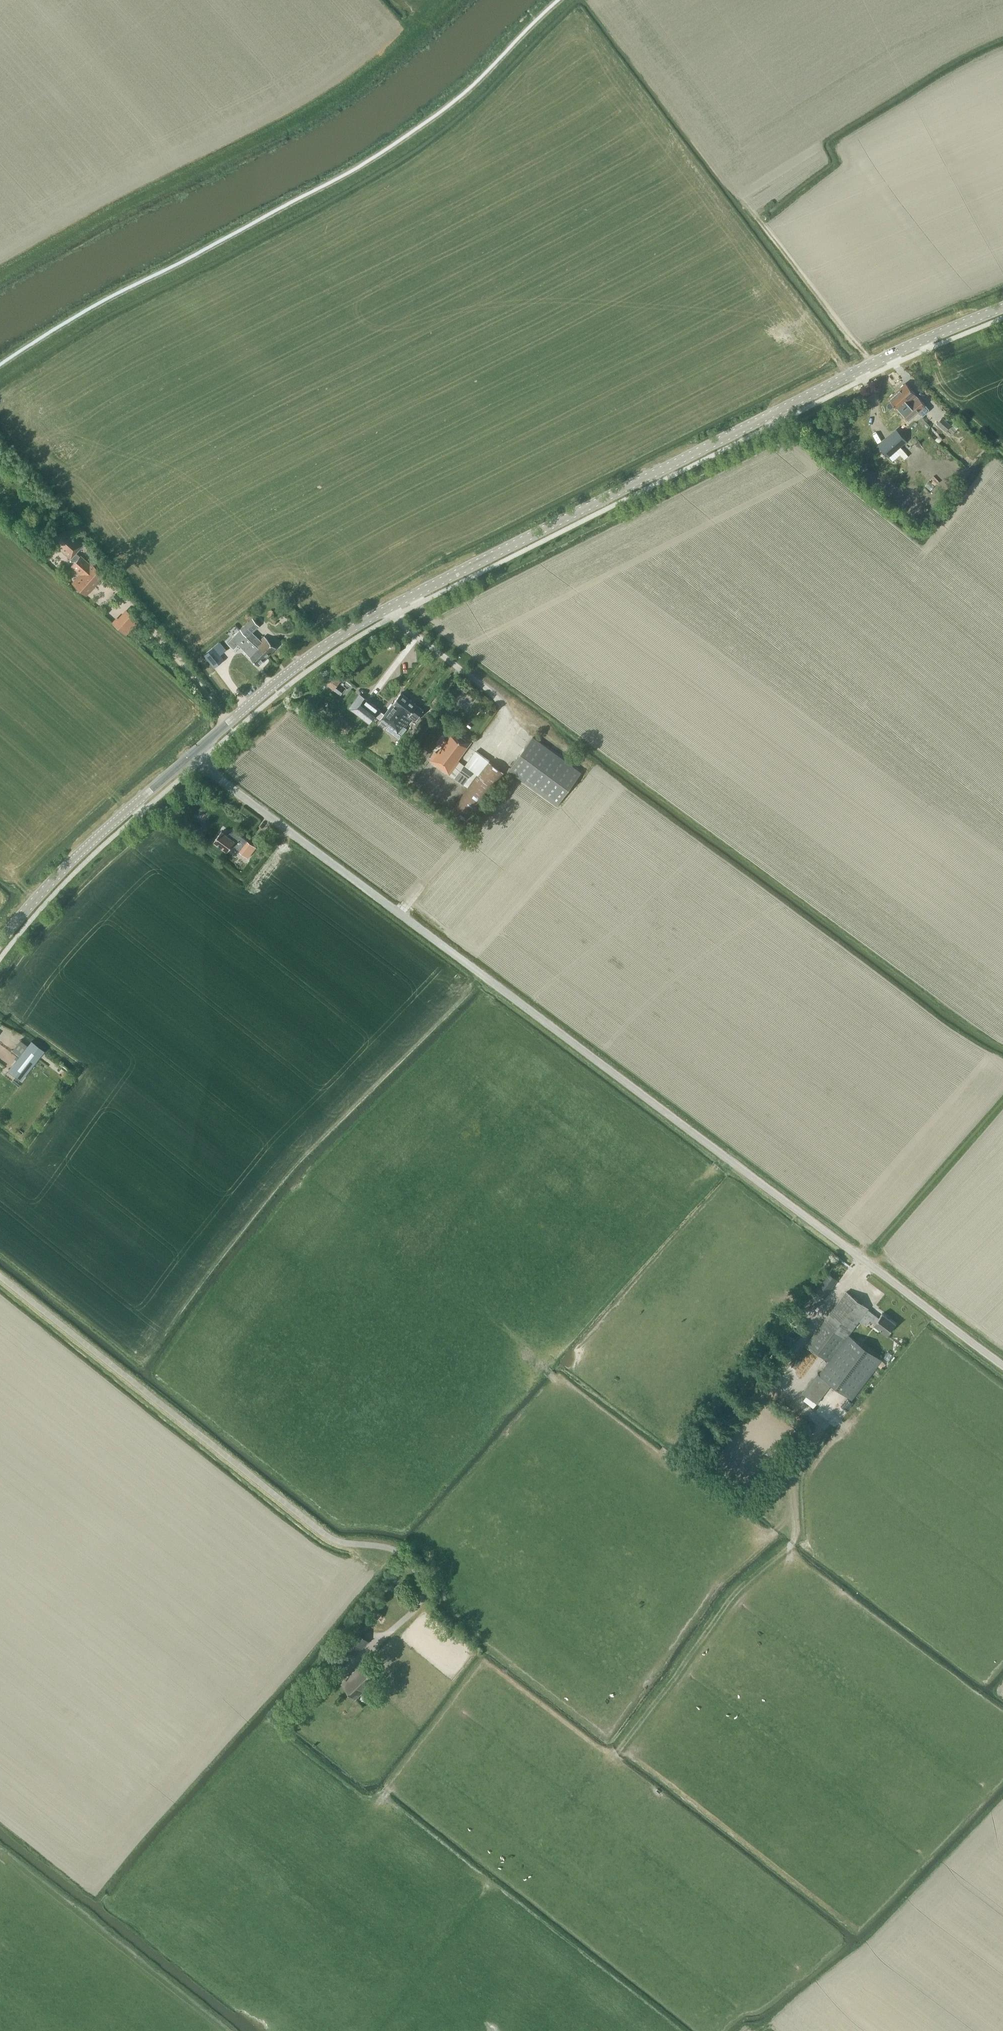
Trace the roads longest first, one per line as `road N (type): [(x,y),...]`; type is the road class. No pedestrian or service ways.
road 1 (tertiary): [(1002,1366),(223,783),(204,759)]
road 2 (tertiary): [(197,751),(298,666),(390,608),(891,355),(1002,308)]
road 3 (tertiary): [(0,942),(100,835),(197,751)]

